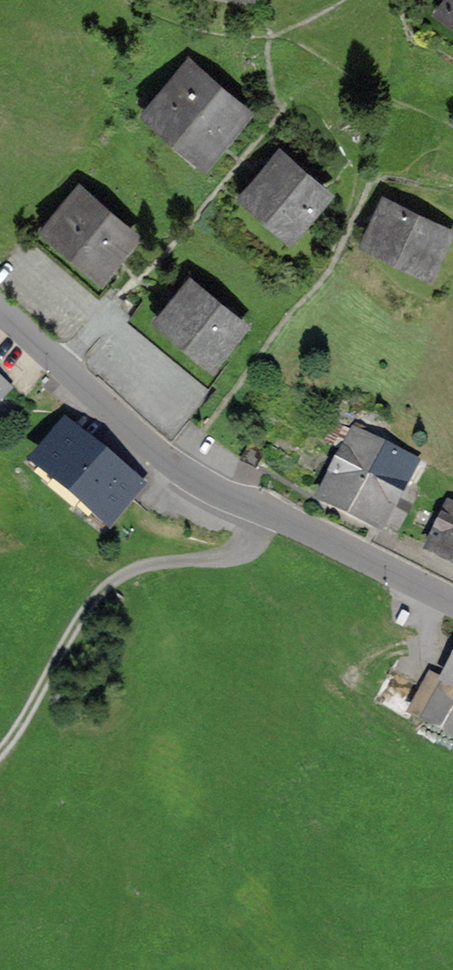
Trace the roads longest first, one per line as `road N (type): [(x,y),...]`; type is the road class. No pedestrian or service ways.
road 1 (tertiary): [(452,602),(182,474),(0,309)]
road 2 (track): [(0,752),(106,586),(136,567),(235,553),(255,535),(263,510)]

